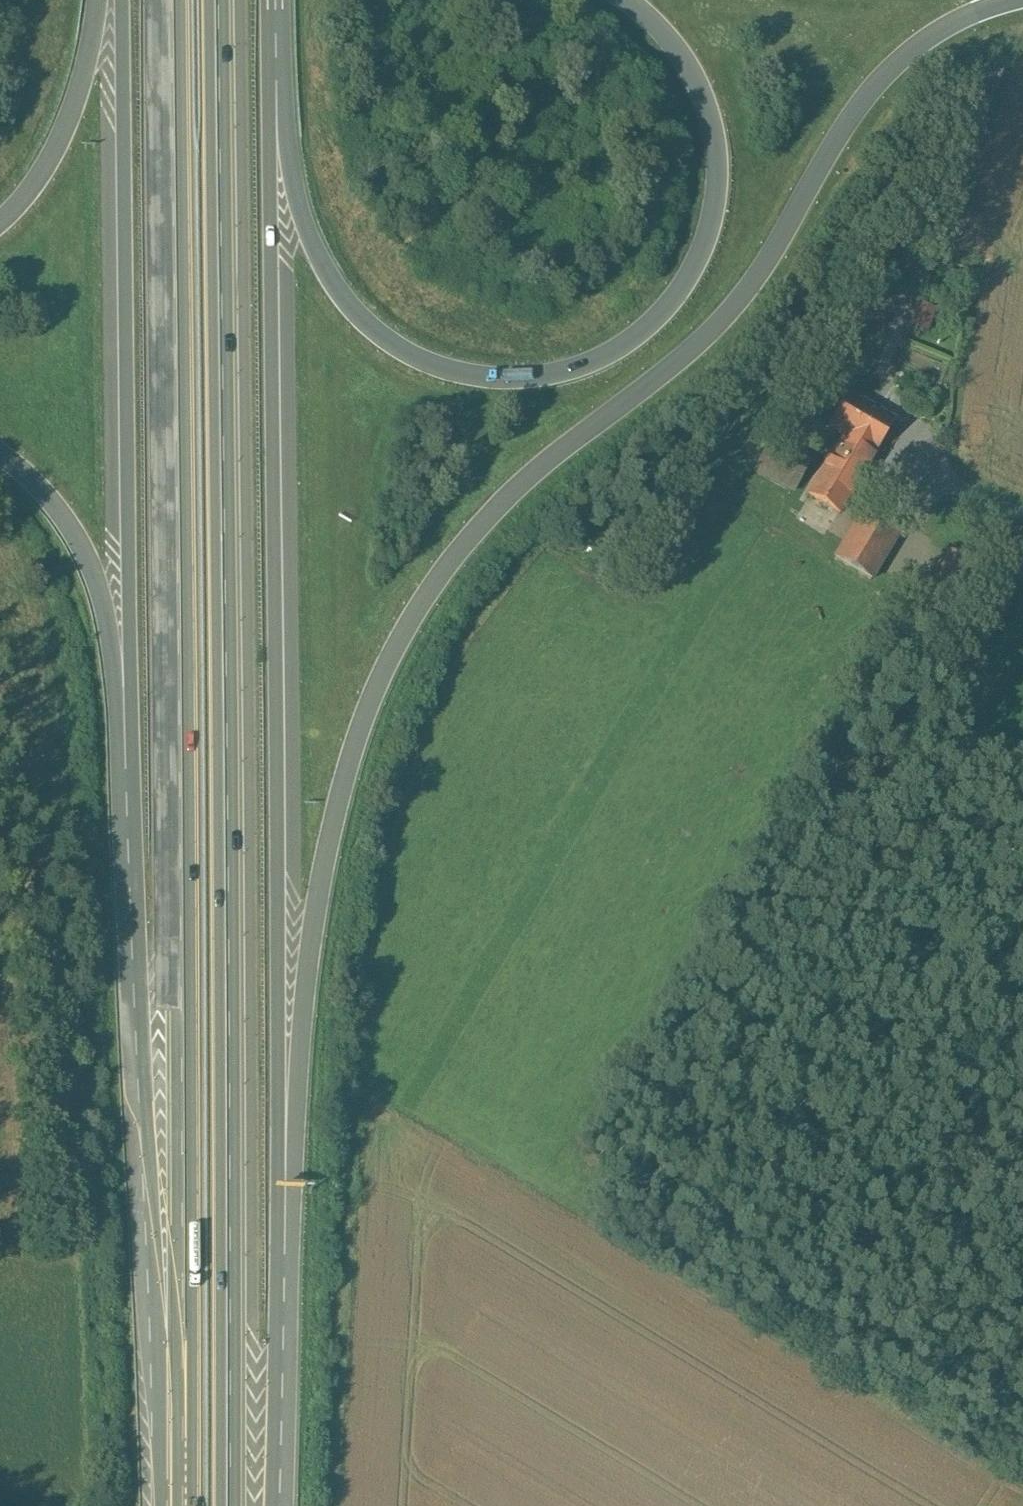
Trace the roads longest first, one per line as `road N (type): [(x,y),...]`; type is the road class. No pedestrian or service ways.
road 1 (motorway): [(275,1308),(330,822),(358,728),(391,655),(431,586),(508,494),(676,360),(758,273),(881,76),(948,24),(1006,0)]
road 2 (motorway): [(229,1505),(218,0)]
road 3 (motorway): [(169,0),(173,1505)]
road 4 (motorway): [(275,1308),(276,62)]
road 5 (motorway): [(115,0),(134,972)]
road 6 (motorway): [(634,0),(671,35),(703,88),(716,147),(708,225),(674,297),(641,329),(591,361),(543,374),(479,375),(433,363),(383,336),(346,301),(301,217),(276,62)]
road 7 (motorway): [(0,456),(62,518),(101,607),(115,693),(134,972)]
road 8 (motorway): [(134,972),(152,1475),(165,1505)]
road 9 (motorway): [(94,0),(71,111),(24,197),(0,222)]
road 10 (motorway): [(269,1505),(275,1308)]
road 11 (unclassified): [(1022,501),(907,454)]

